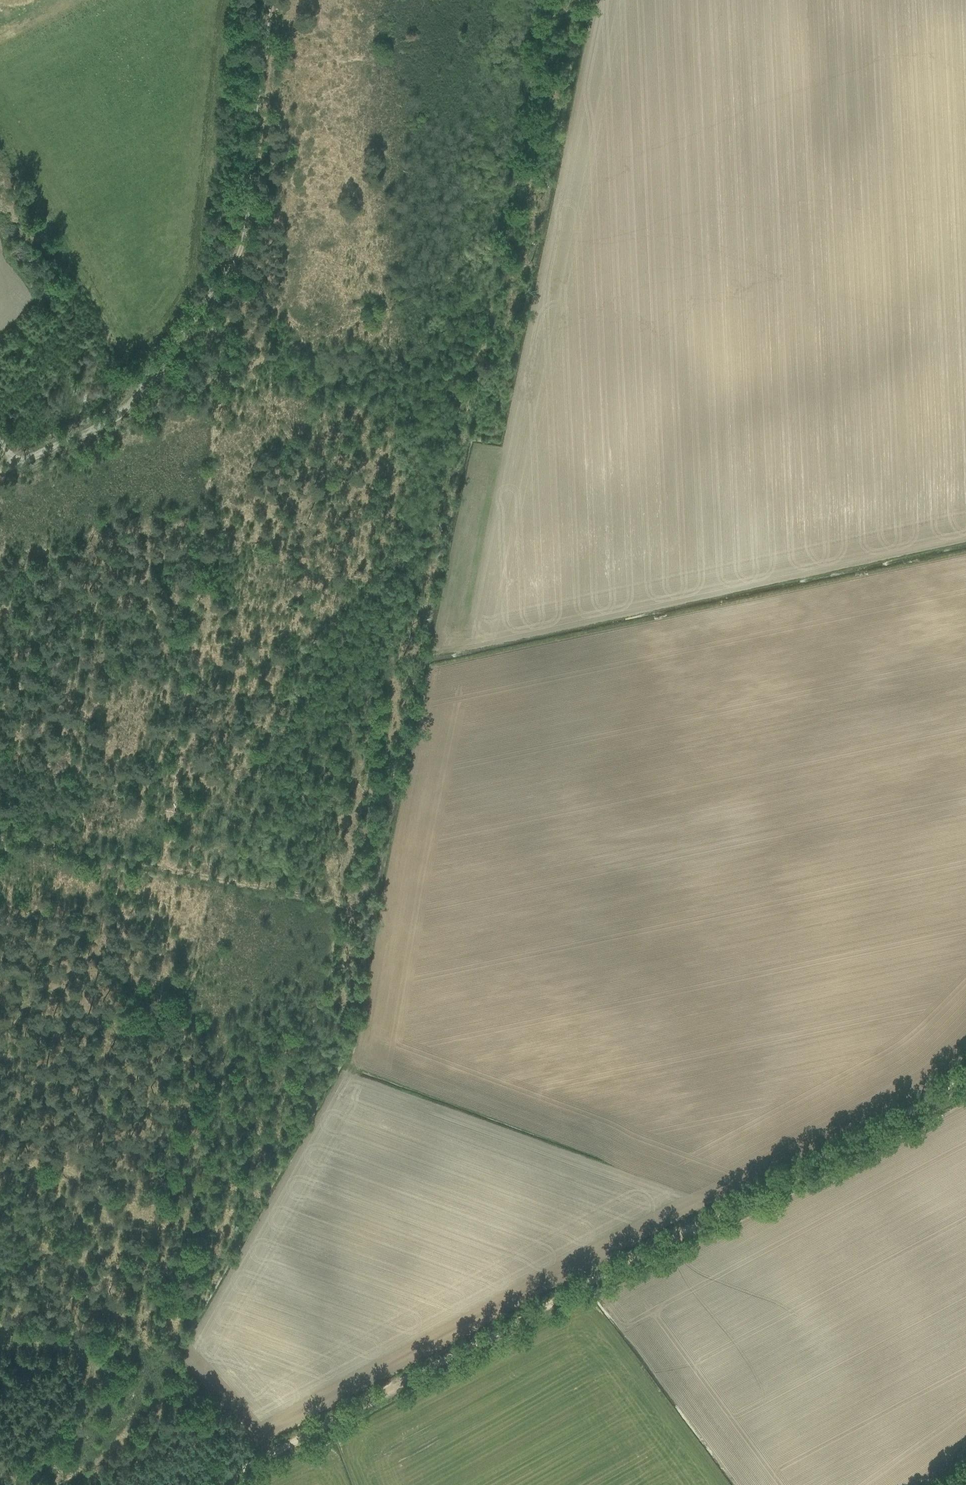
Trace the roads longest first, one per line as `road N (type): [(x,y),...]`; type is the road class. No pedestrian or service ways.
road 1 (track): [(965,1057),(924,1106),(213,1484)]
road 2 (track): [(0,469),(125,410),(230,270)]
road 3 (track): [(230,270),(246,213),(266,0)]

